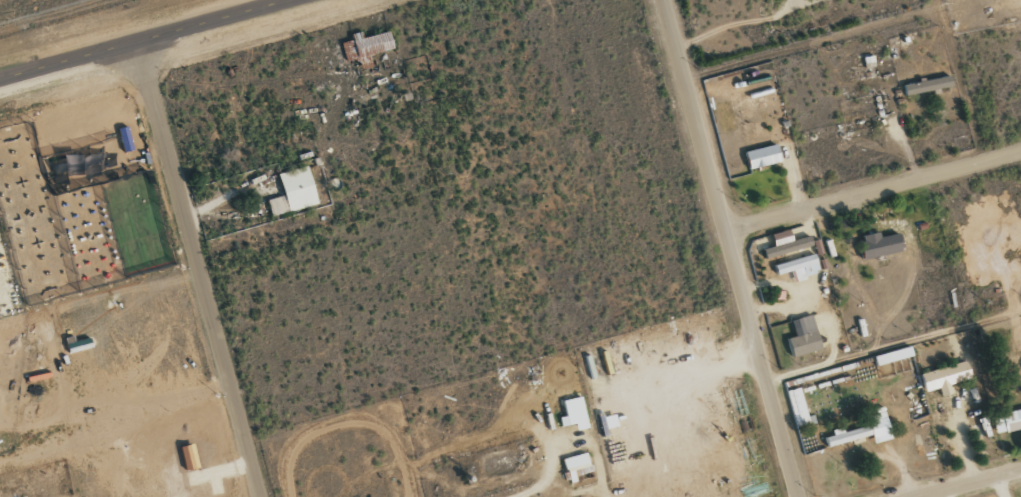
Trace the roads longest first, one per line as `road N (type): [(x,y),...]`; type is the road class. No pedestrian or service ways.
road 1 (secondary): [(794,496),(667,0)]
road 2 (residential): [(262,496),(138,42)]
road 3 (secondary): [(301,0),(0,80)]
road 4 (residential): [(722,232),(1020,152)]

